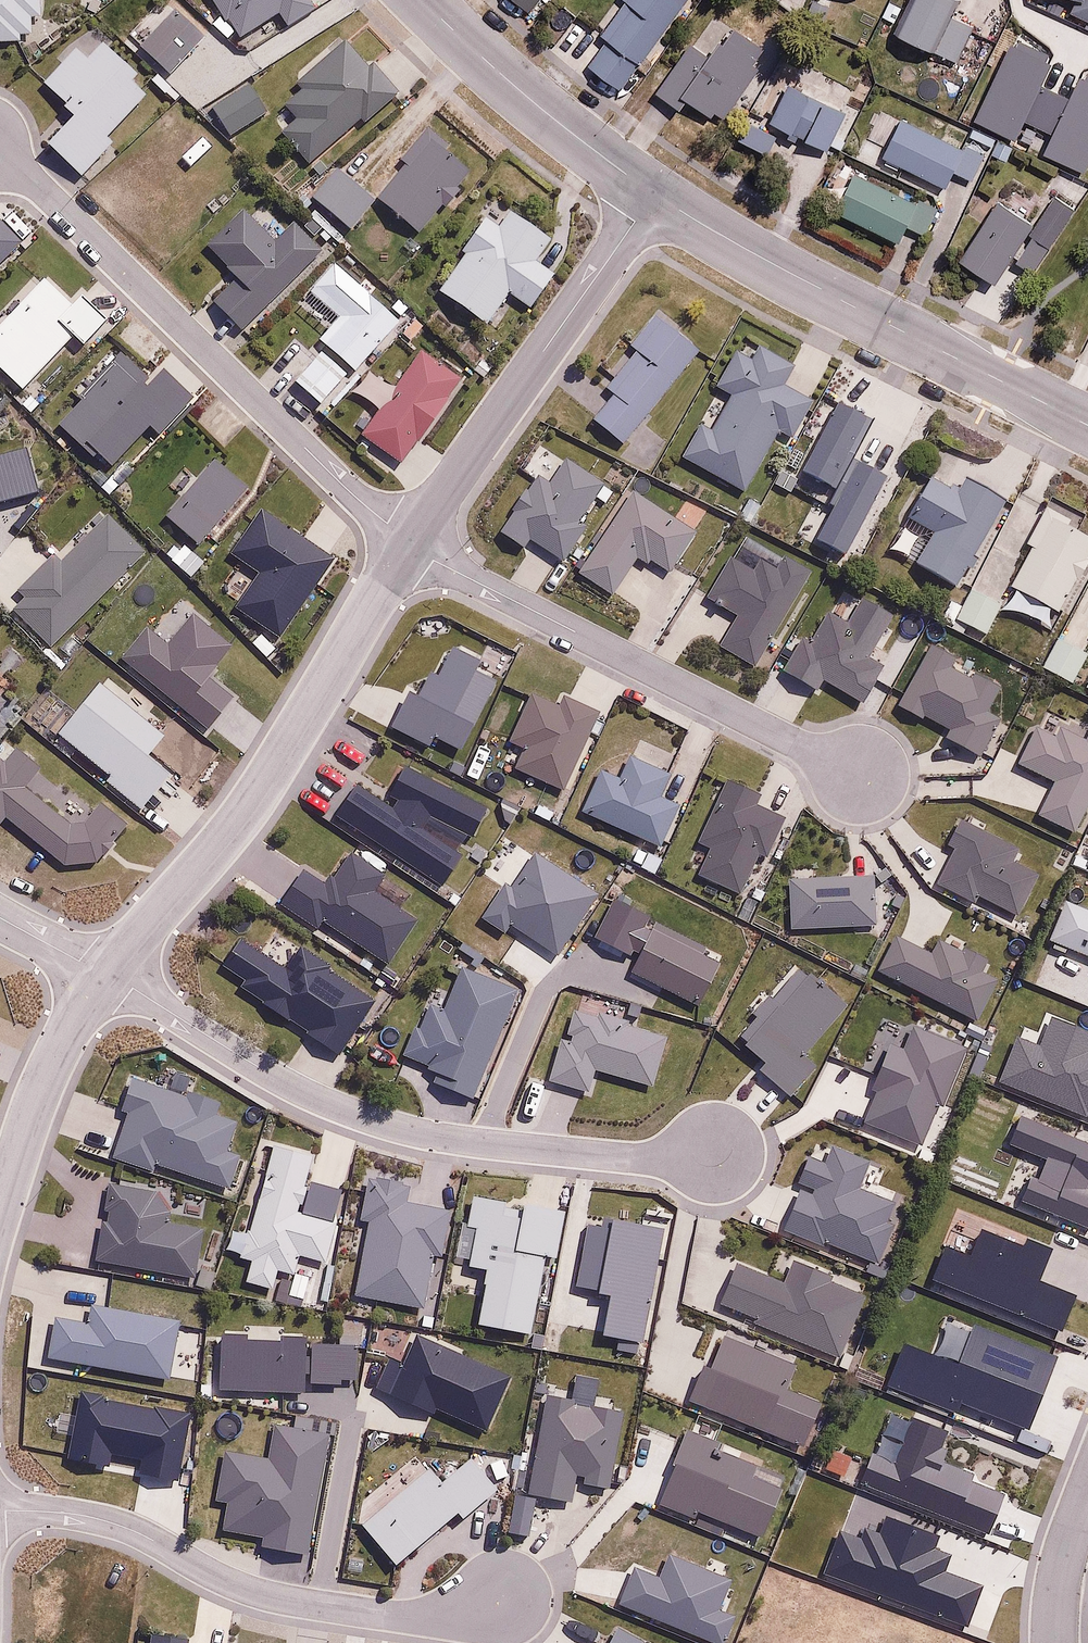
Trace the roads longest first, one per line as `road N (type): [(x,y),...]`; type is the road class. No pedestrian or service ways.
road 1 (residential): [(107,974),(291,1086),(373,1122),(580,1153),(663,1159),(719,1151)]
road 2 (residential): [(0,156),(409,539)]
road 3 (residential): [(107,974),(270,777),(409,539)]
road 4 (residential): [(502,1600),(455,1619),(299,1600),(216,1576),(126,1527),(69,1512),(0,1511)]
road 5 (residential): [(863,778),(434,560),(409,539)]
road 6 (residential): [(1087,424),(655,194)]
road 7 (residential): [(409,539),(655,194)]
road 8 (residential): [(655,194),(505,79),(423,0)]
road 9 (residential): [(0,1202),(50,1069),(107,974)]
road 10 (residential): [(1053,1642),(1056,1593),(1087,1499)]
road 11 (residential): [(0,917),(107,974)]

